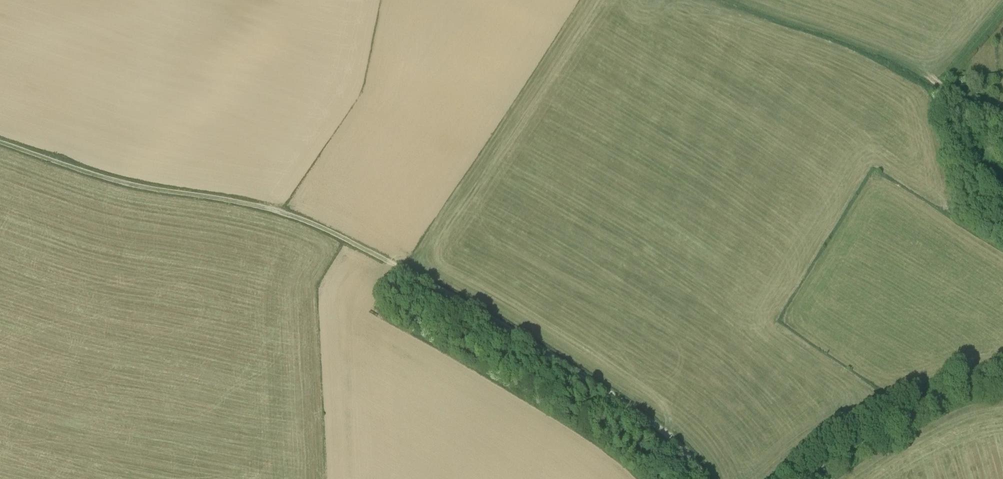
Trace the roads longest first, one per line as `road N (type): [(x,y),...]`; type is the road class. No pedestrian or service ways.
road 1 (track): [(0,143),(130,185),(273,209),(341,237),(590,380),(673,439),(706,478)]
road 2 (track): [(807,478),(945,399),(1002,385)]

